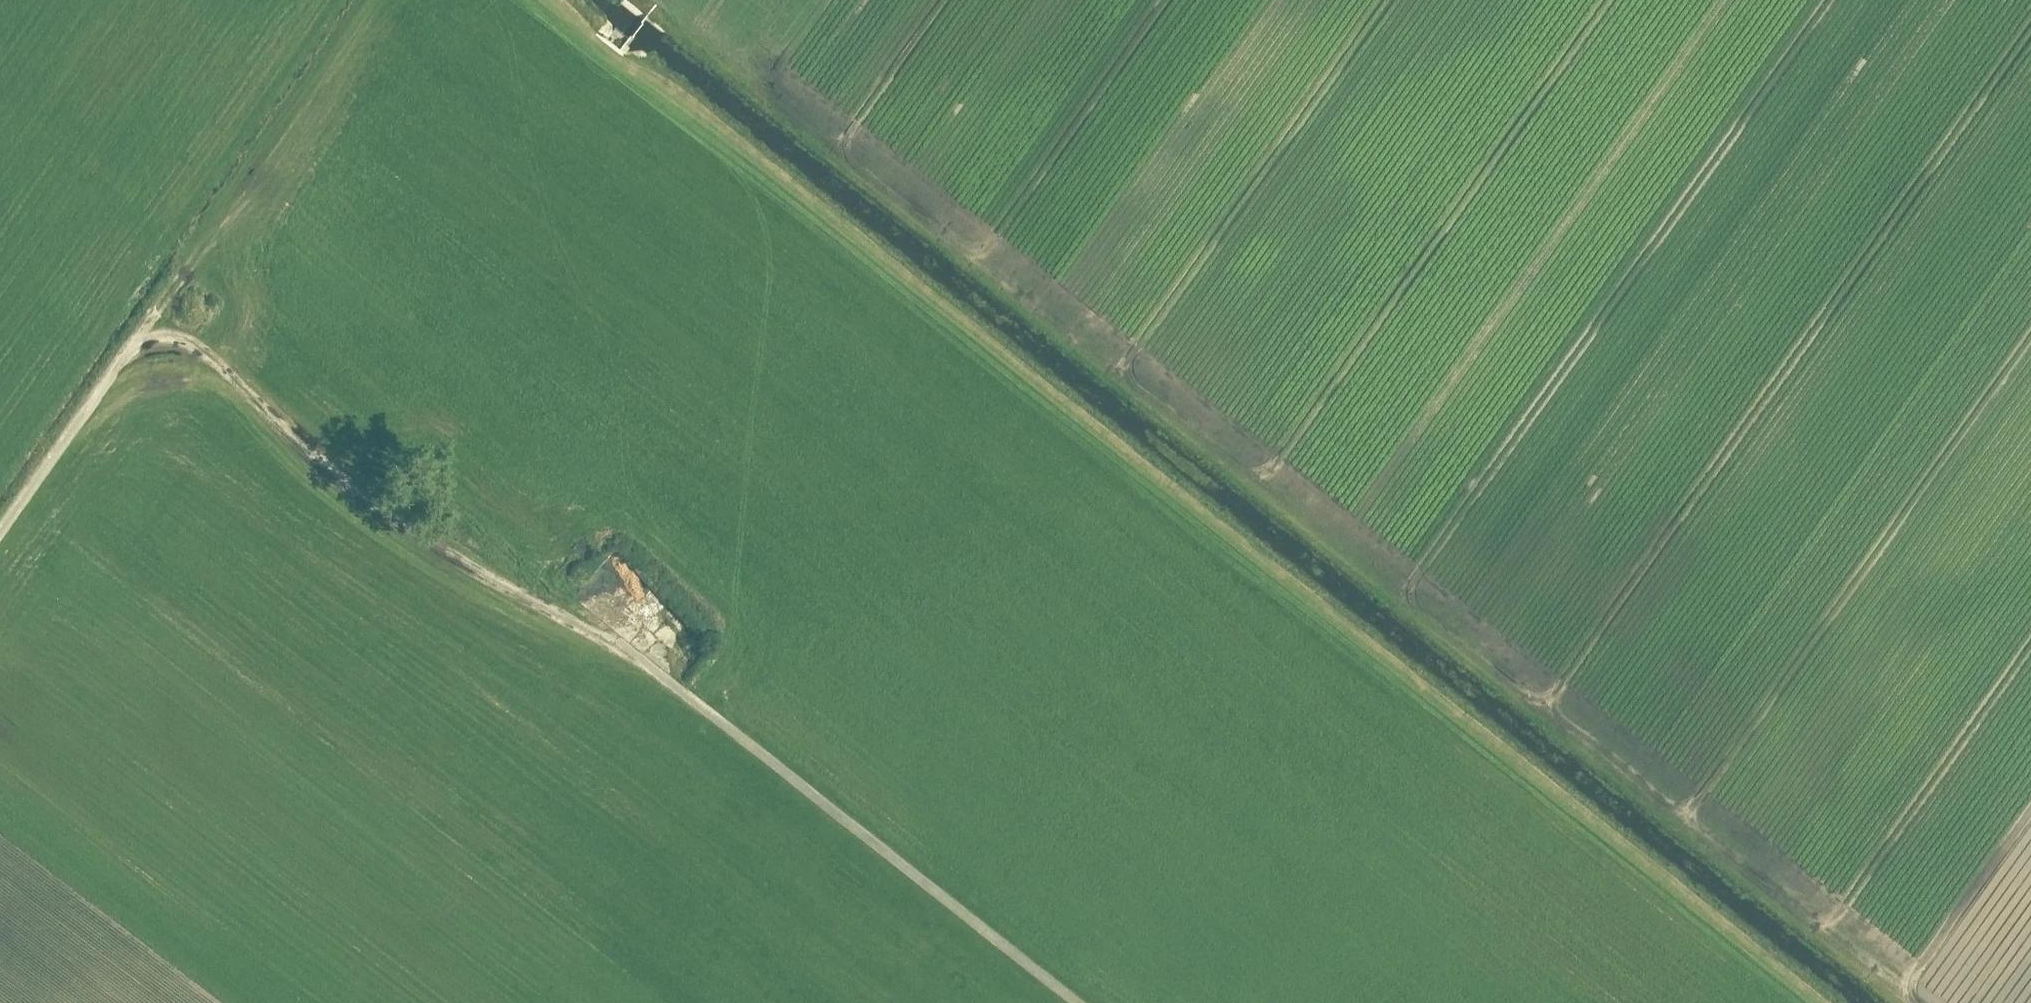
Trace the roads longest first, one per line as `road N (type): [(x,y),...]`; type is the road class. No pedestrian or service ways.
road 1 (track): [(558,0),(603,53),(709,118),(1828,1002)]
road 2 (track): [(1077,1002),(466,518),(383,495),(190,345),(152,341),(124,359),(0,536)]

